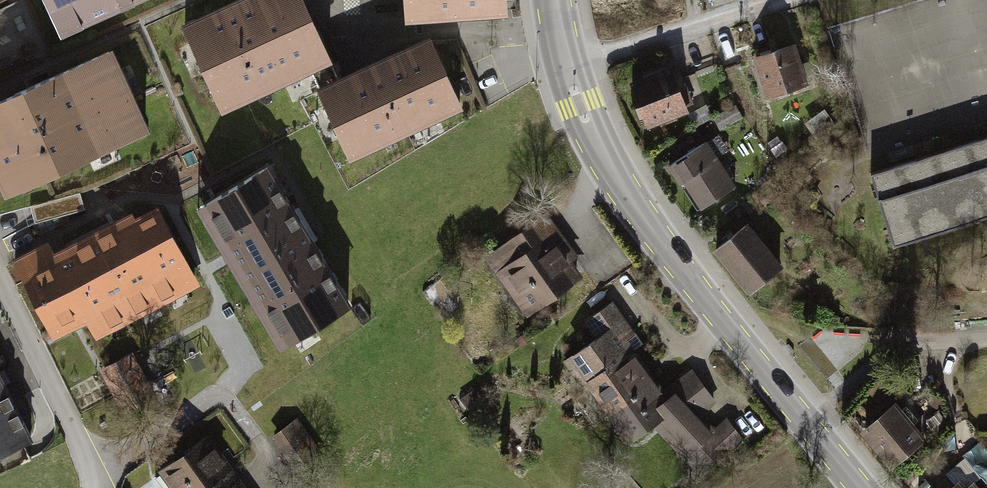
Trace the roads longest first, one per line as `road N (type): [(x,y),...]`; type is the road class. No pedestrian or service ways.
road 1 (tertiary): [(569,69),(604,152),(646,223),(871,487)]
road 2 (residential): [(0,275),(97,487)]
road 3 (residential): [(569,69),(789,0)]

